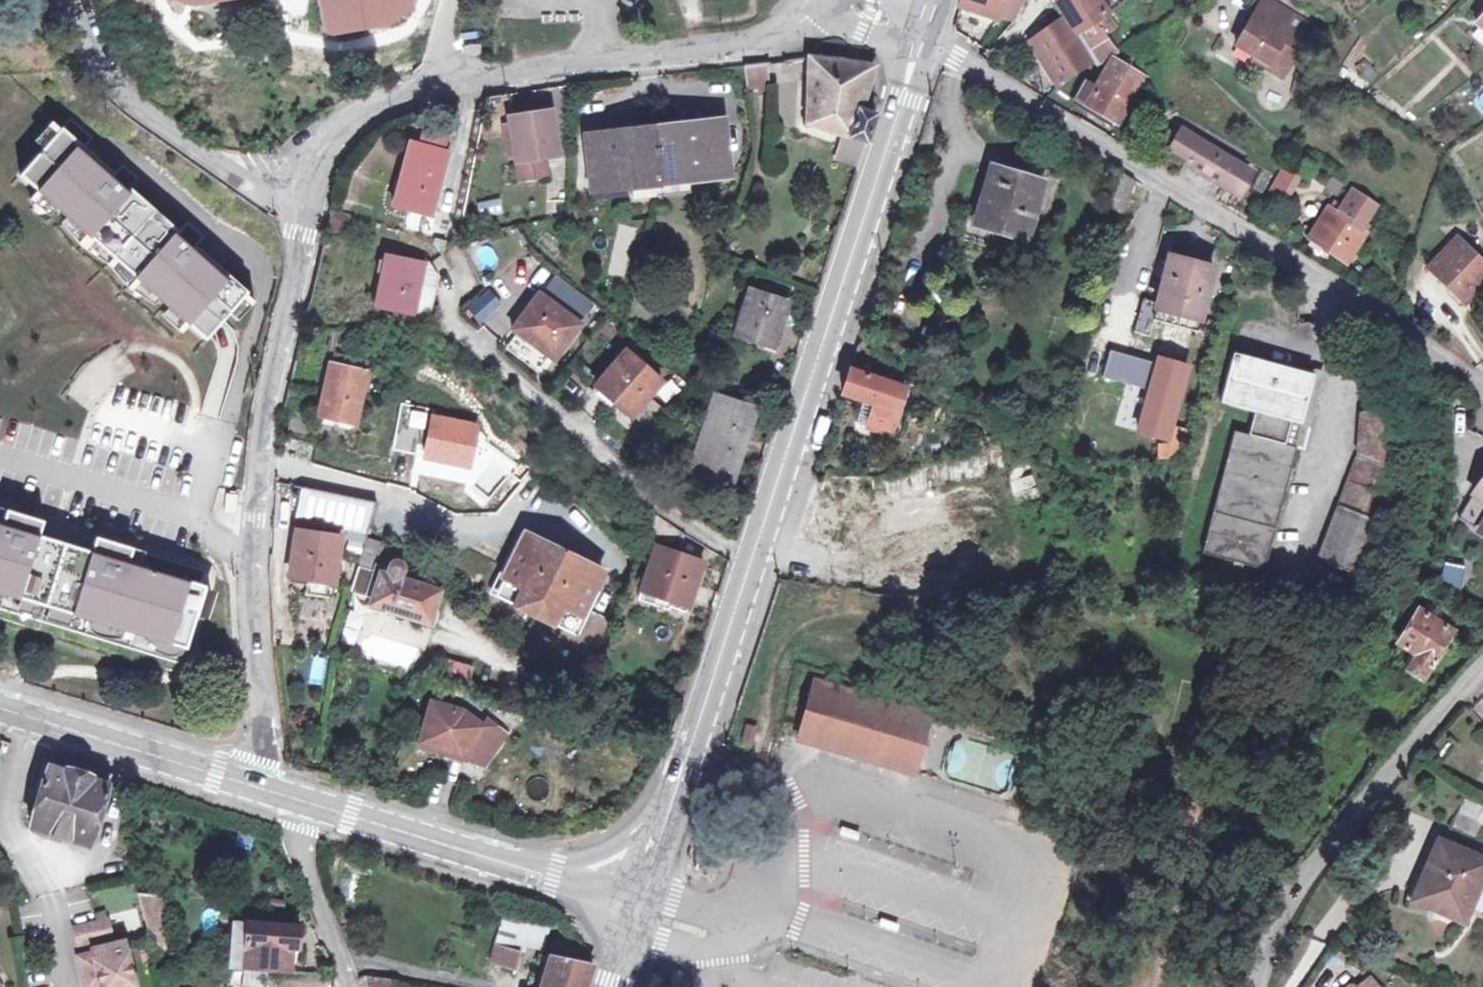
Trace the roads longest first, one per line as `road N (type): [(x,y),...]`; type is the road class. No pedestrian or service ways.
road 1 (secondary): [(927,37),(640,912)]
road 2 (unclassified): [(927,37),(1482,384)]
road 3 (unclassified): [(850,17),(761,42),(403,89),(318,157),(305,218)]
road 4 (unclassified): [(305,218),(248,555),(274,794)]
road 5 (unclassified): [(1482,669),(1367,786),(1315,863),(1265,986)]
road 6 (secondary): [(274,794),(640,912)]
road 7 (unclassified): [(305,218),(263,201),(124,89),(73,0)]
road 8 (secondary): [(0,709),(274,794)]
road 9 (residential): [(349,986),(274,794)]

